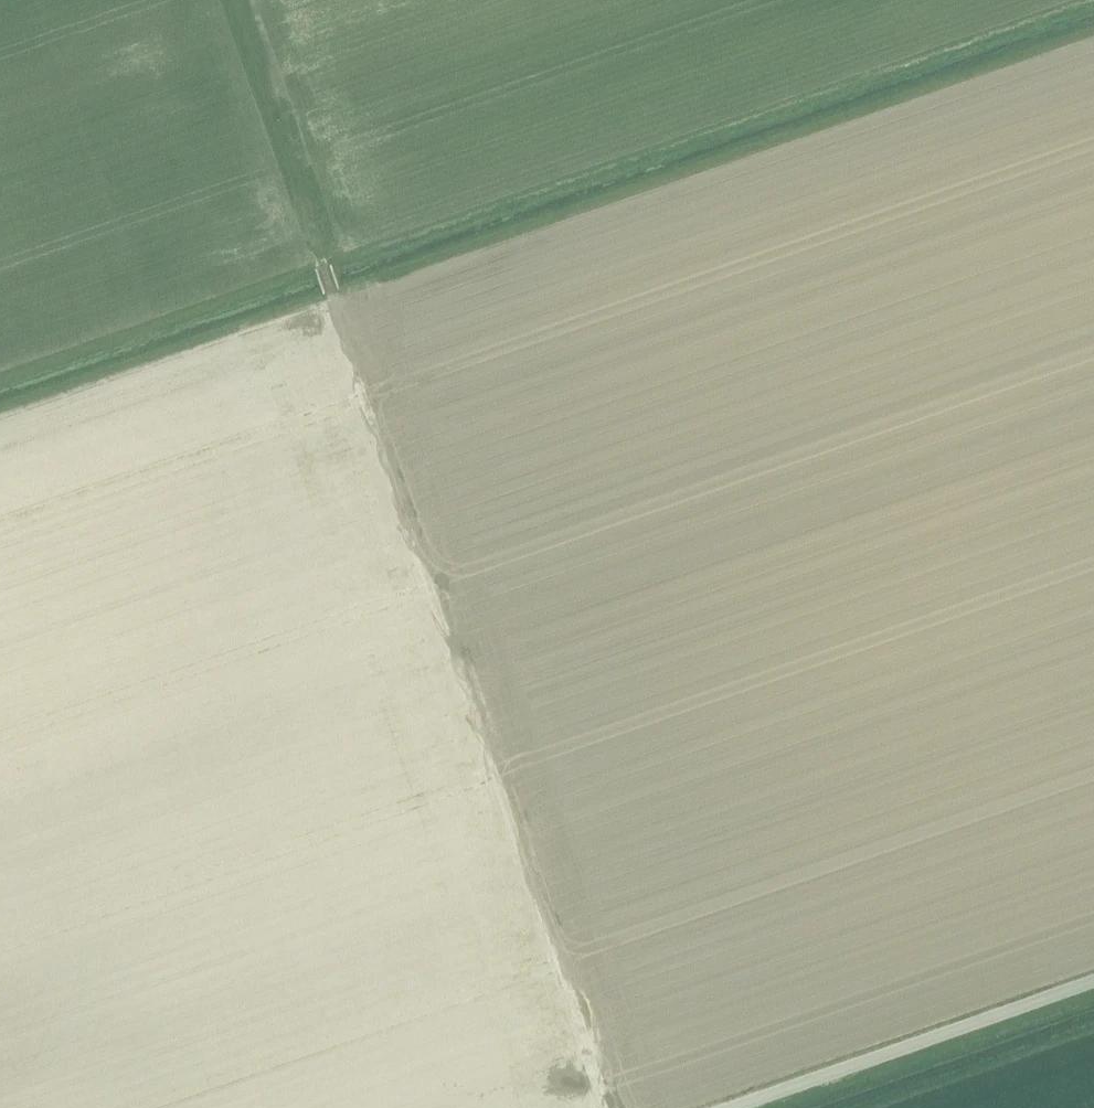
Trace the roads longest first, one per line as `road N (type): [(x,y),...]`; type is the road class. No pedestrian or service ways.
road 1 (unclassified): [(731,1107),(1093,980)]

